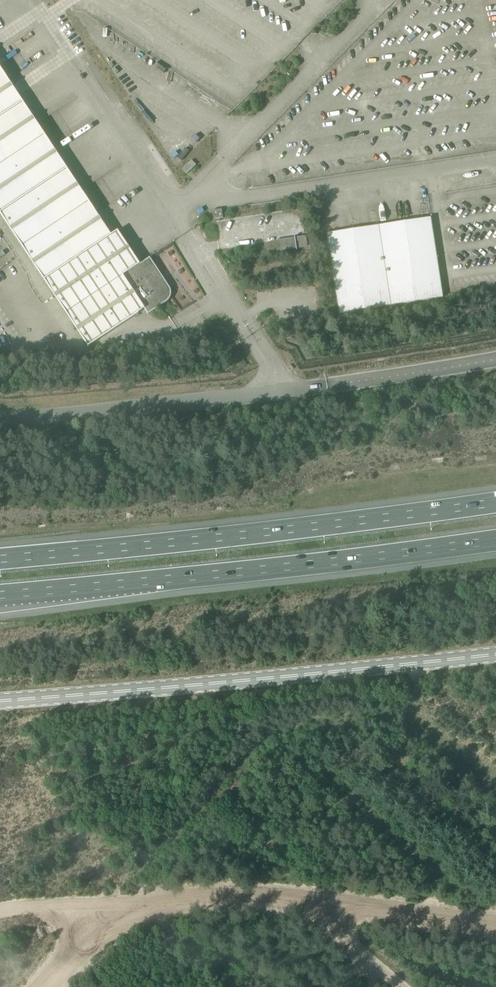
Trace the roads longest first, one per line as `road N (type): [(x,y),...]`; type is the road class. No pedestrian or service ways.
road 1 (motorway): [(495,502),(0,560)]
road 2 (motorway): [(0,595),(495,540)]
road 3 (track): [(0,914),(212,895),(345,900),(495,922)]

